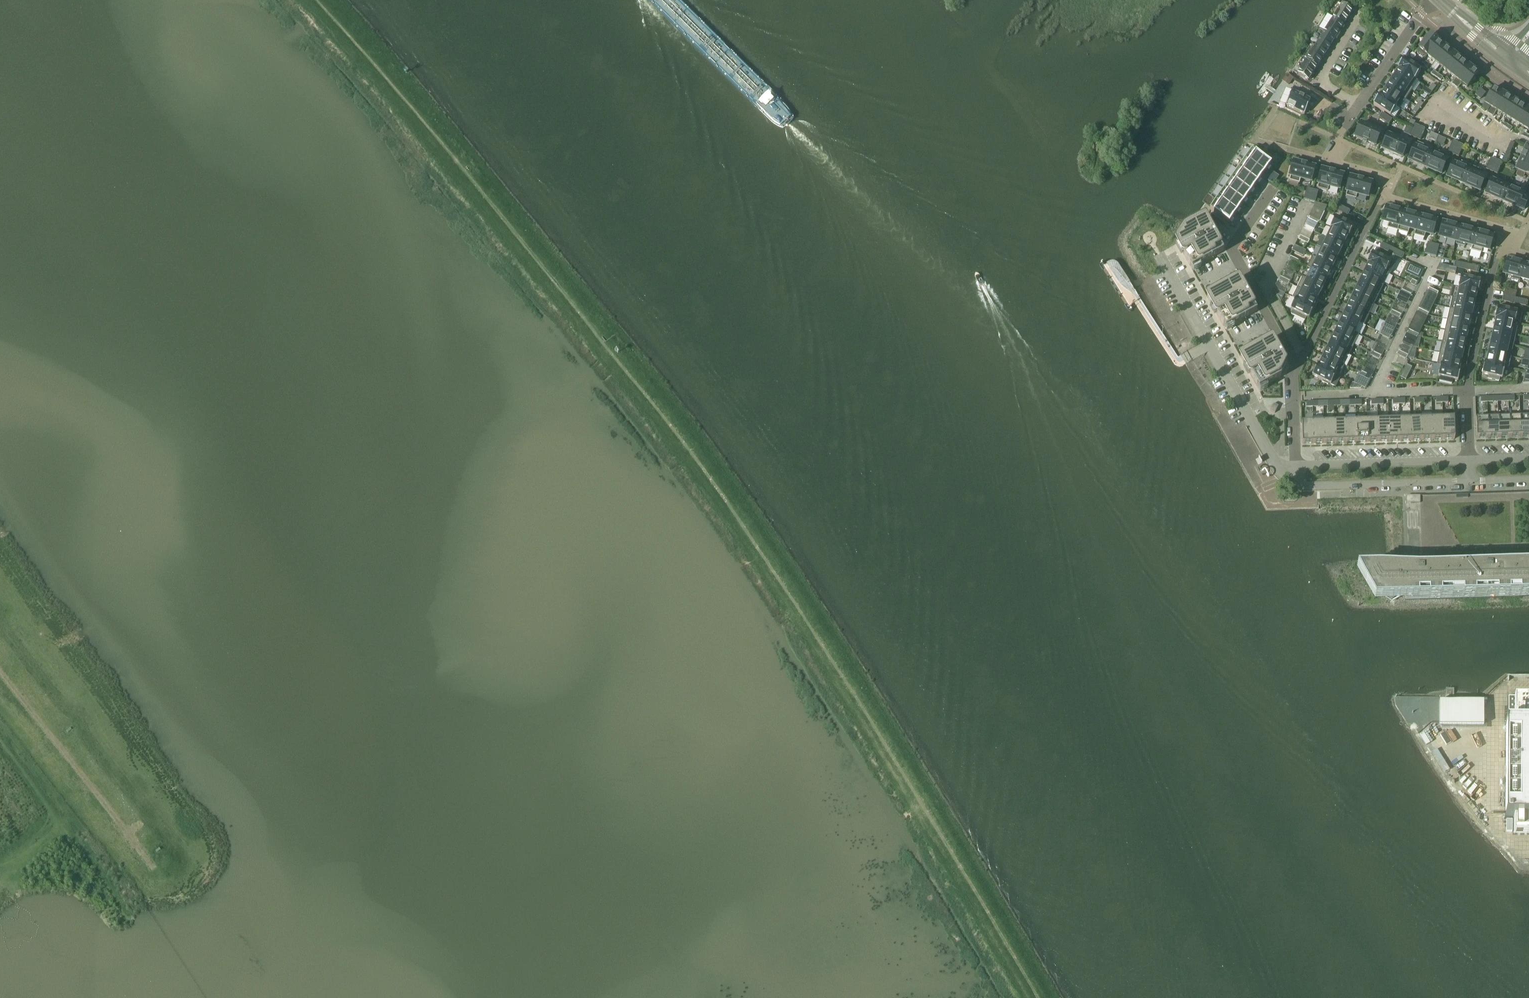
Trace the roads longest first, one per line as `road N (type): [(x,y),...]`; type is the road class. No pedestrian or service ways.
road 1 (residential): [(1294,474),(1273,456),(1163,261)]
road 2 (residential): [(1274,187),(1231,249),(1296,370)]
road 3 (residential): [(1382,195),(1296,370)]
road 4 (residential): [(1294,474),(1312,486),(1470,482)]
road 5 (residential): [(1470,460),(1308,465),(1294,474)]
road 6 (residential): [(1292,397),(1467,390)]
road 7 (residential): [(1519,235),(1382,195)]
road 8 (residential): [(1467,390),(1495,260)]
road 9 (residential): [(1359,104),(1433,0)]
road 10 (residential): [(1385,177),(1329,161),(1359,104)]

